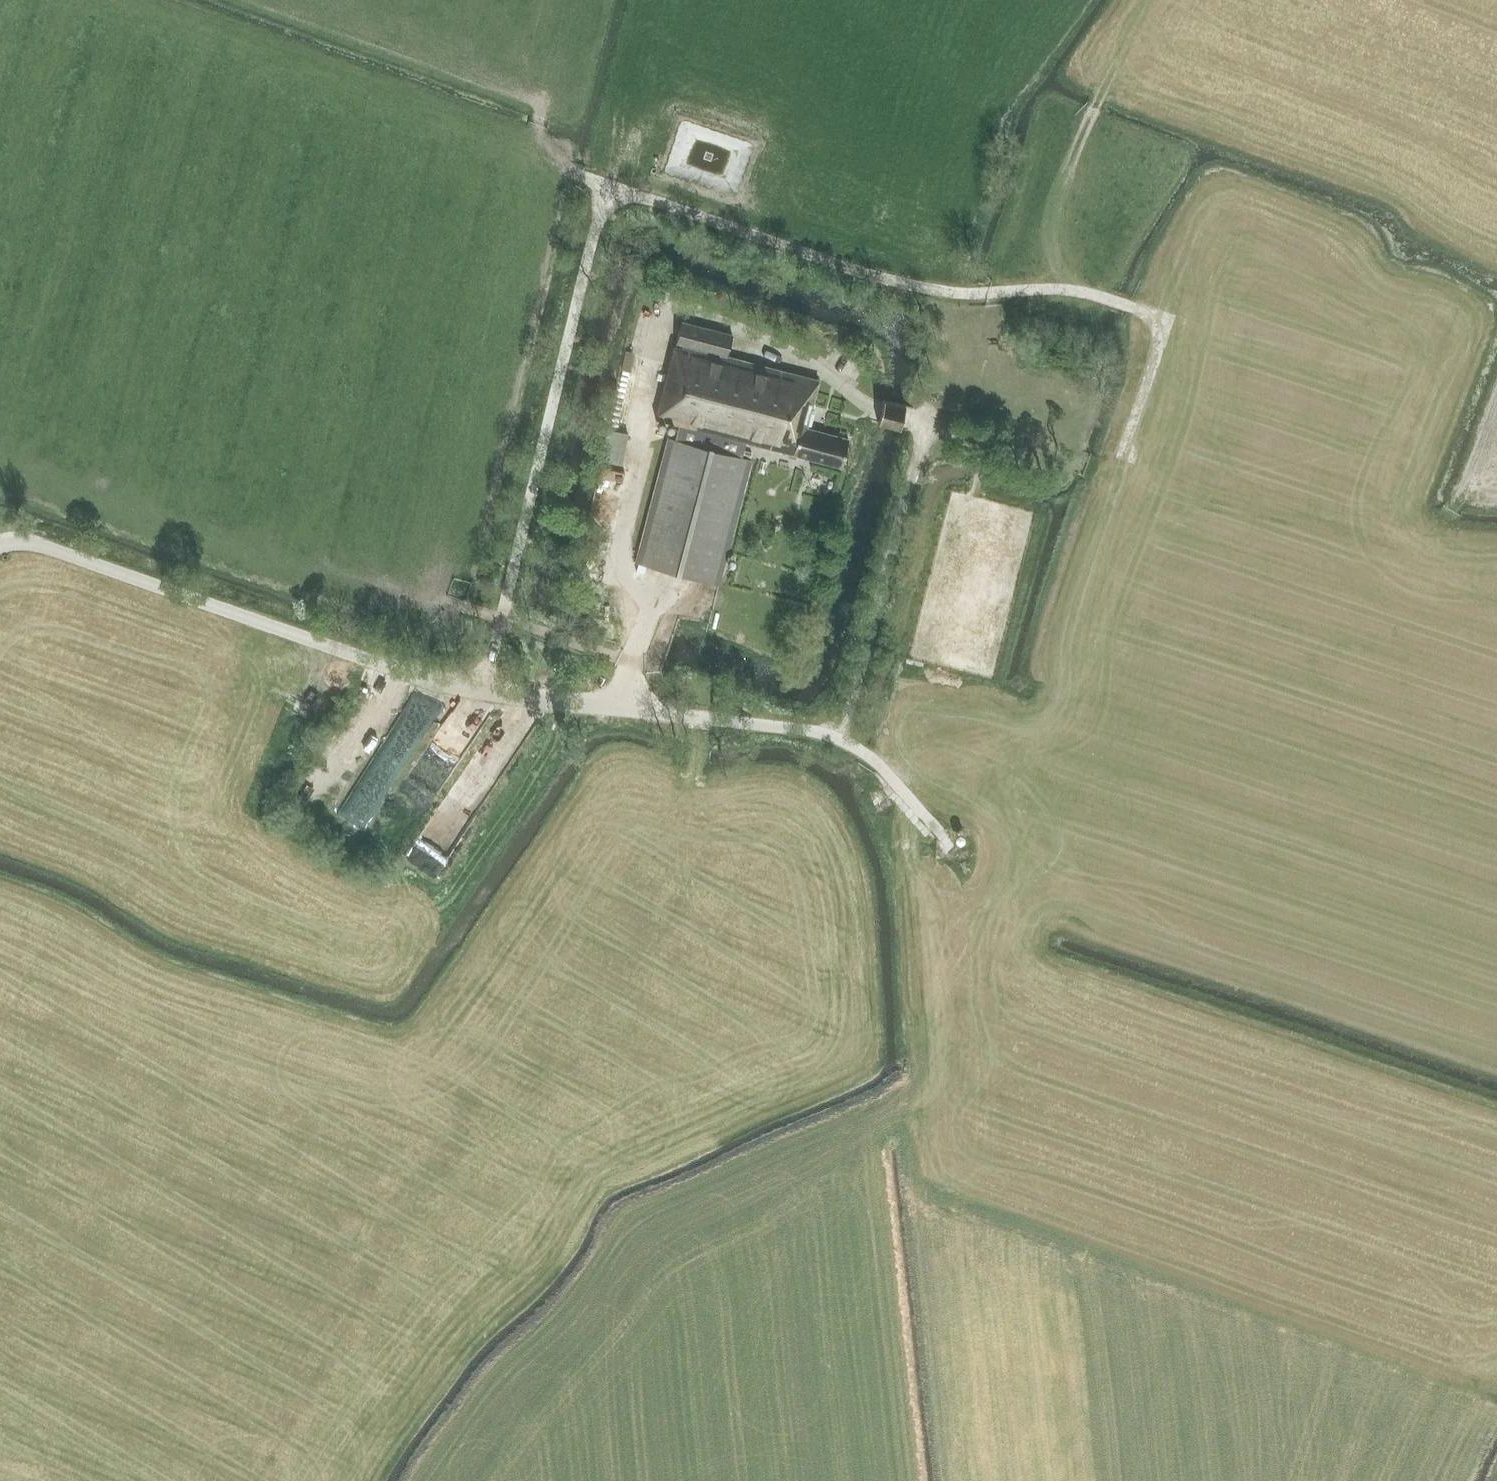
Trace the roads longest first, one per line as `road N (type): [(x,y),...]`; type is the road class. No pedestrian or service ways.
road 1 (unclassified): [(0,546),(39,544),(482,693),(836,737)]
road 2 (track): [(569,171),(894,281),(959,293),(1072,290),(1169,320),(1121,456)]
road 3 (track): [(501,619),(606,184)]
road 4 (track): [(644,446),(642,419),(667,309),(733,324),(816,367)]

